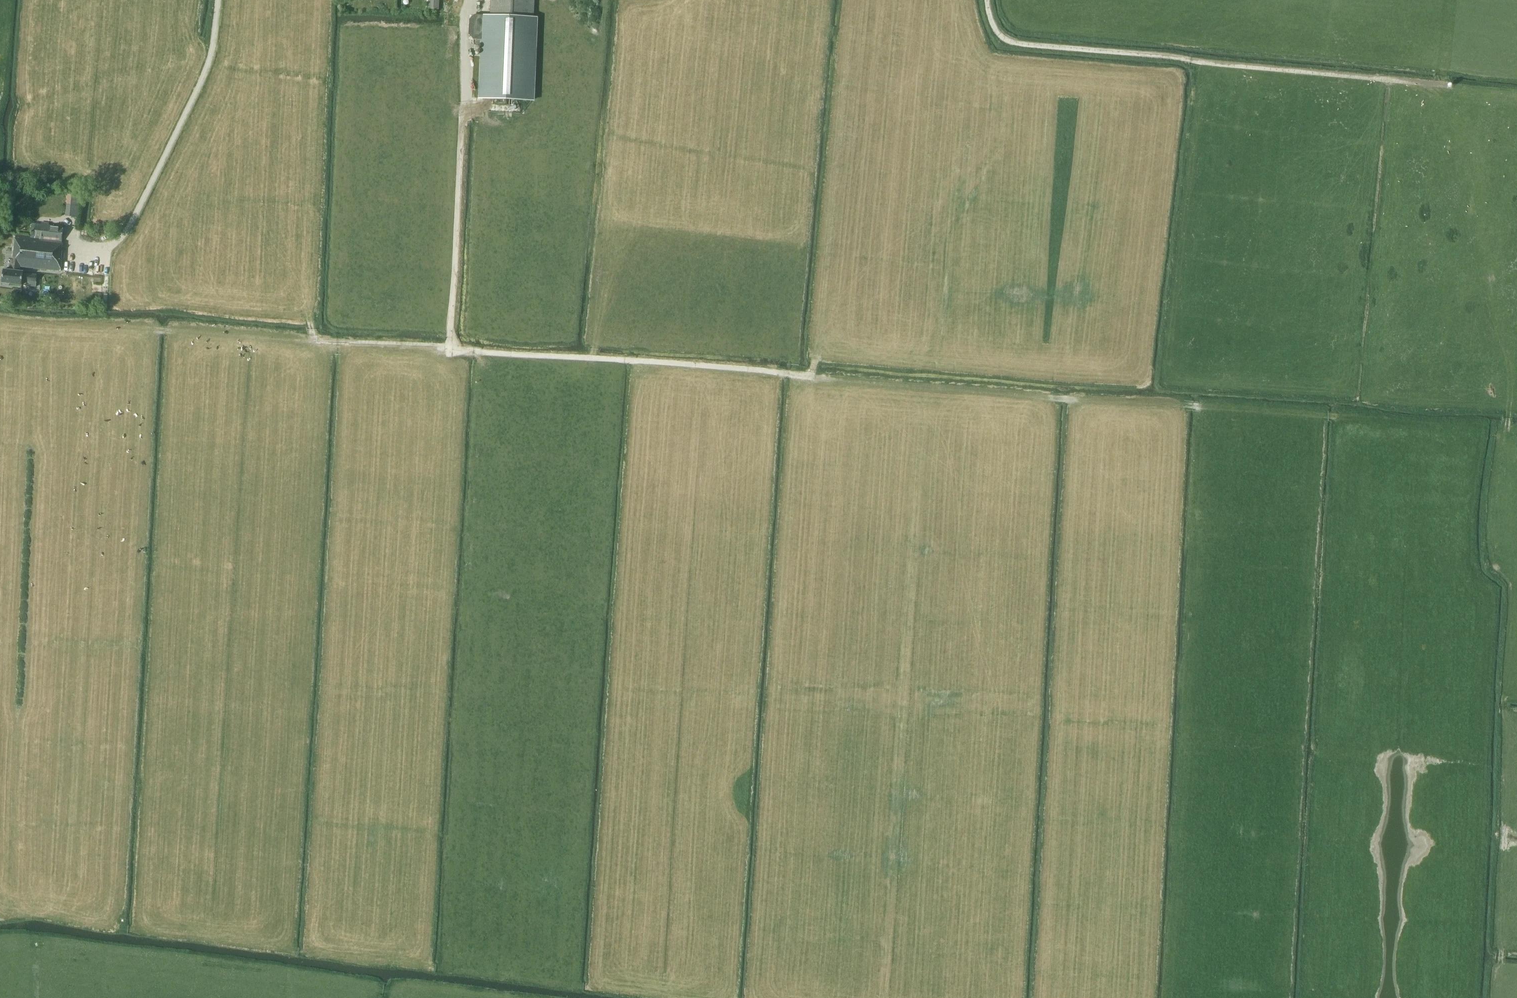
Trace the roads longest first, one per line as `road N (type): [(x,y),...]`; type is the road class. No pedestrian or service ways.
road 1 (track): [(812,375),(1338,416)]
road 2 (track): [(452,350),(150,330)]

